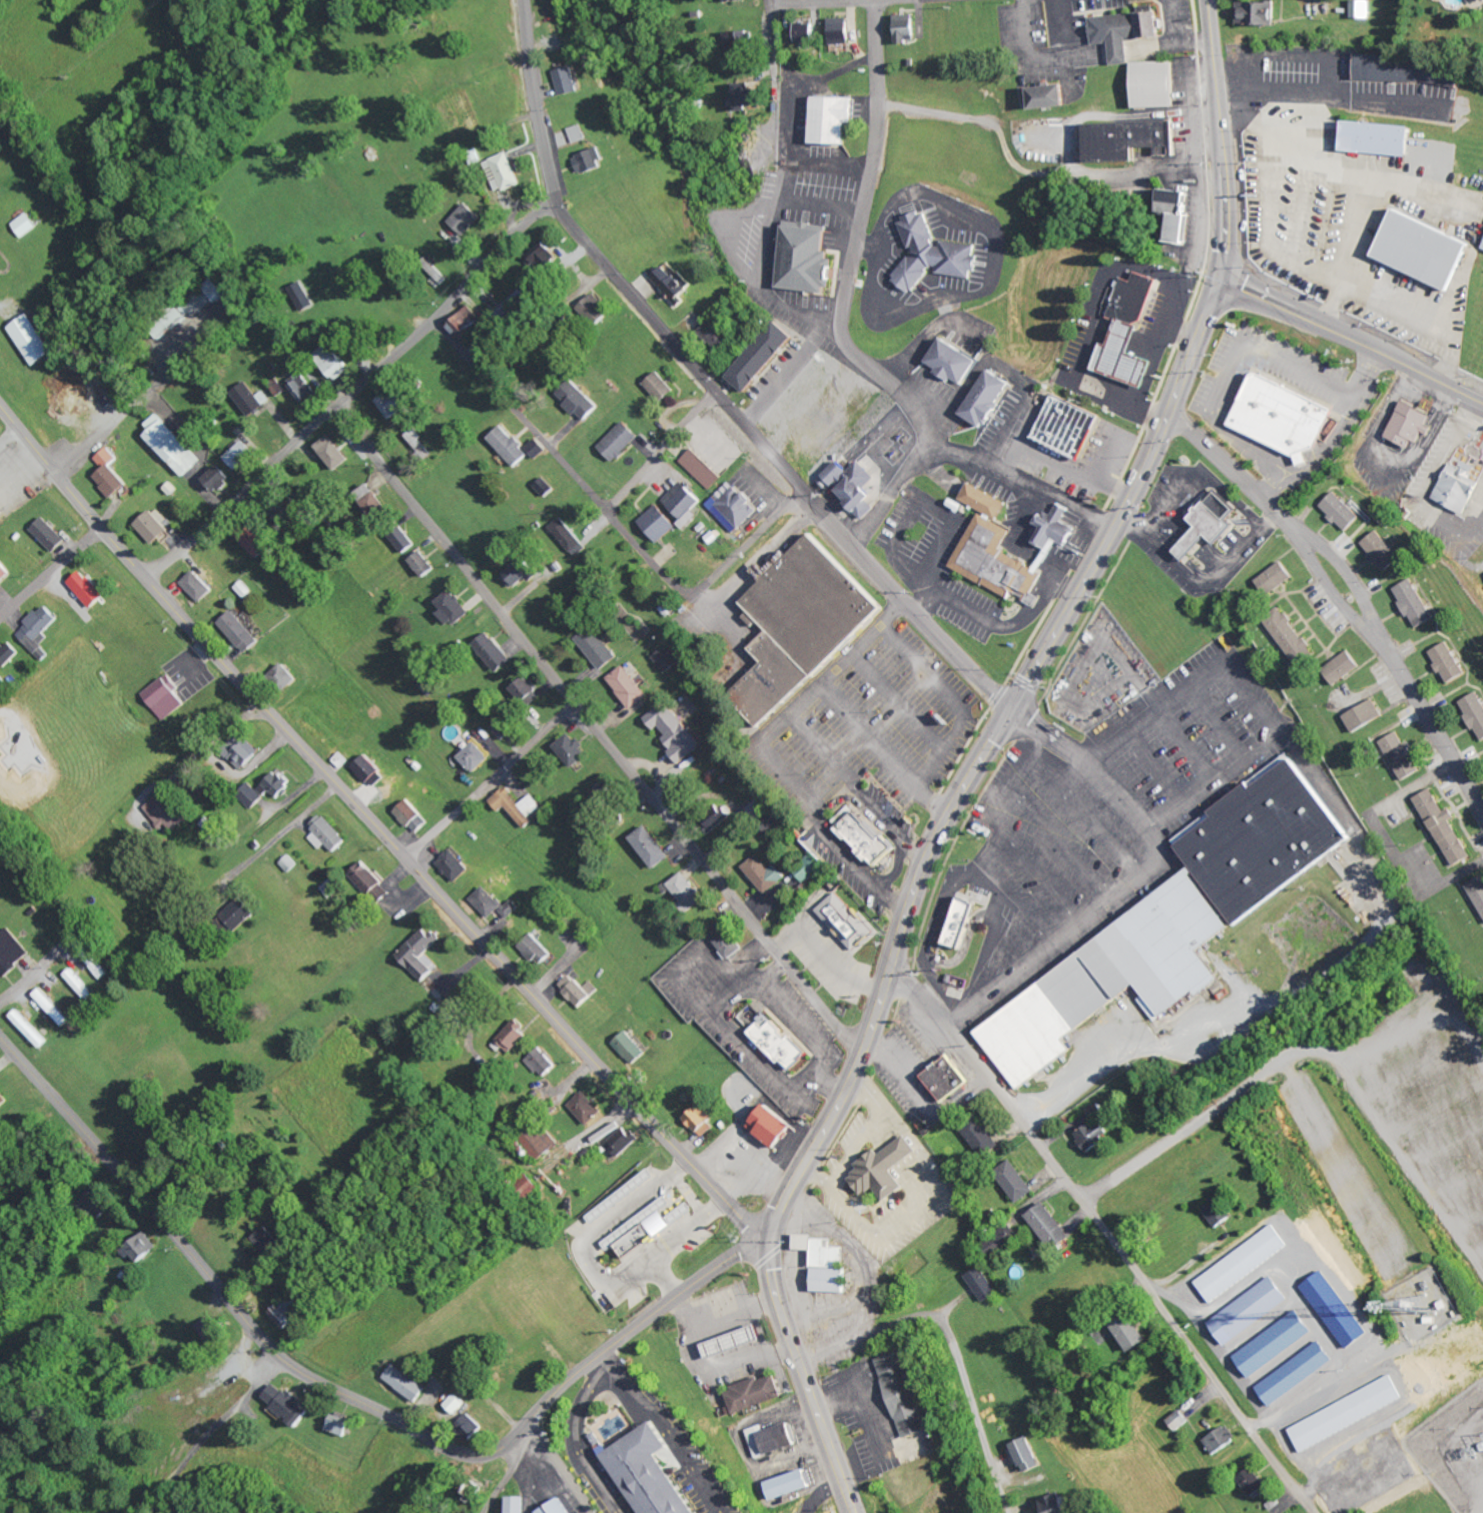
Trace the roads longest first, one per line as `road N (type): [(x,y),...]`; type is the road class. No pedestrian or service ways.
road 1 (primary): [(853,1512),(781,1310),(768,1235),(862,1057),(937,838),(1146,469),(1219,278)]
road 2 (secondary): [(768,1235),(725,1202),(240,685),(0,405)]
road 3 (residential): [(1011,710),(575,228),(547,158),(526,0)]
road 4 (residential): [(862,1057),(335,405)]
road 5 (residential): [(517,1436),(489,1453),(459,1453),(285,1362),(0,1036)]
road 6 (residential): [(1314,1512),(1023,1123),(909,986),(889,975)]
road 7 (residential): [(1114,531),(942,451),(918,398),(849,345),(848,284),(874,159),(874,1)]
road 8 (residential): [(144,575),(239,501),(305,431),(434,320),(518,229),(559,199)]
road 9 (residential): [(808,492),(709,585),(679,590),(434,320)]
road 10 (residential): [(1482,804),(1350,580),(1171,410)]
road 11 (residential): [(485,1512),(511,1472),(517,1436),(559,1389),(677,1293),(768,1235)]
road 12 (residential): [(802,1370),(862,1337),(923,1318),(939,1321),(951,1336),(1009,1512)]
road 13 (primary): [(1482,402),(1219,278)]
road 14 (primary): [(1208,0),(1225,199),(1219,278)]
road 15 (residential): [(409,860),(575,706)]
road 16 (residential): [(130,1512),(285,1362)]
road 17 (residential): [(810,196),(769,0)]
road 18 (residential): [(606,512),(717,392)]
road 19 (residential): [(0,620),(103,530)]

